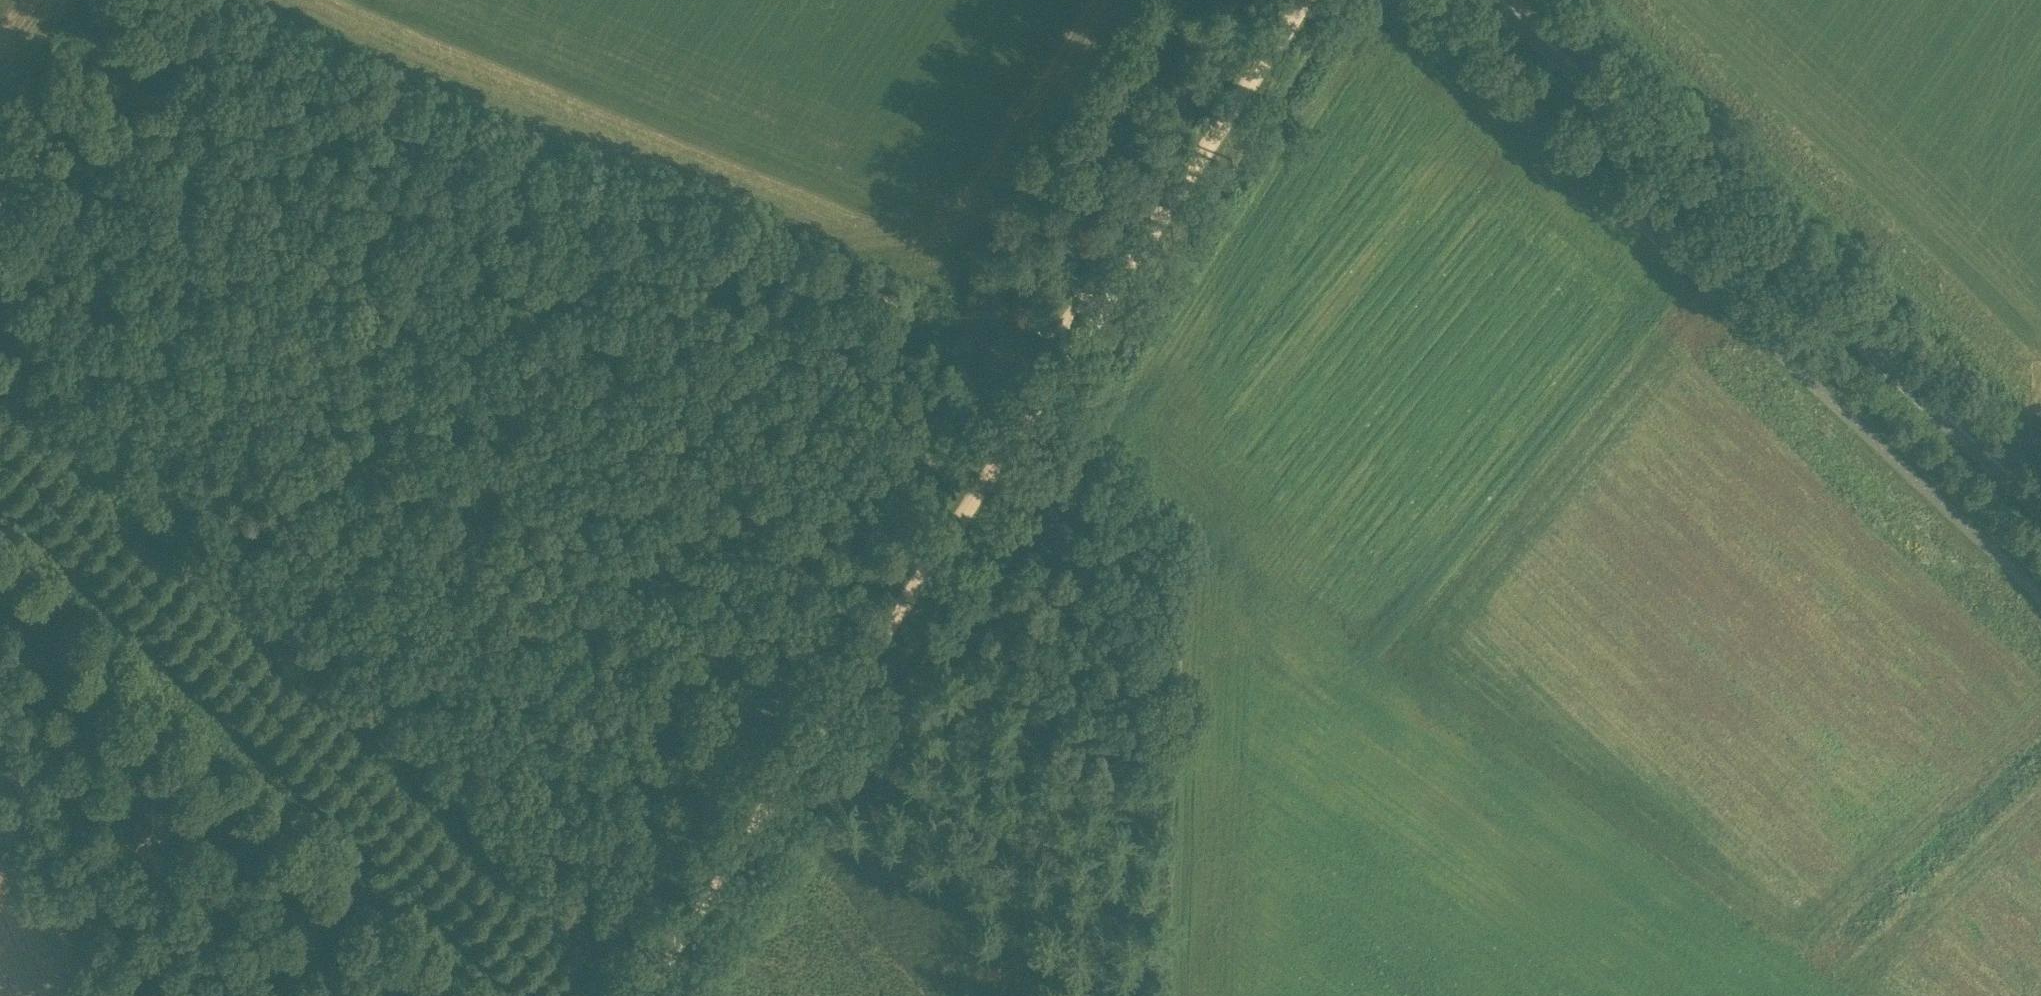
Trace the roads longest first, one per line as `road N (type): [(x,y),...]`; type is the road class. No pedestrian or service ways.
road 1 (track): [(1303,0),(641,995)]
road 2 (track): [(0,444),(587,995)]
road 3 (secondary): [(1516,0),(2040,495)]
road 4 (track): [(0,200),(139,0)]

